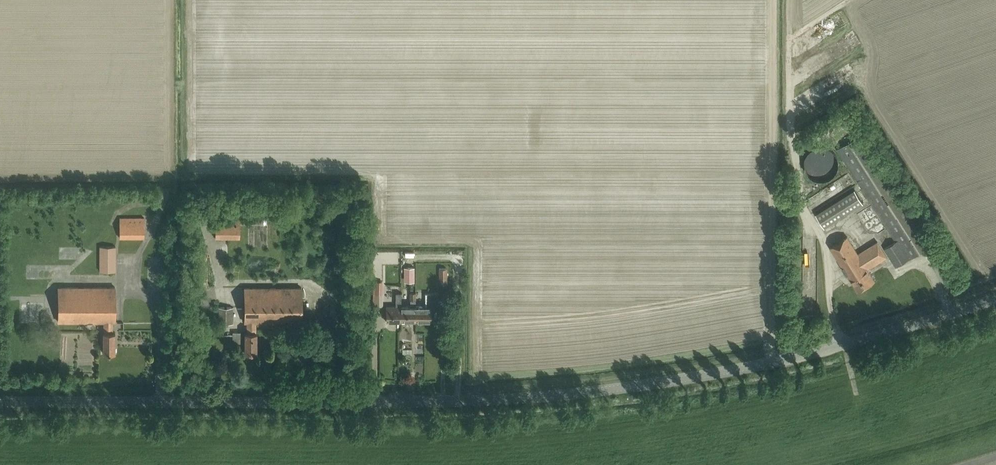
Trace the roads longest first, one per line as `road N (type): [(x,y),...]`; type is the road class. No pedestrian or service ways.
road 1 (unclassified): [(0,403),(558,396),(806,355),(995,299)]

